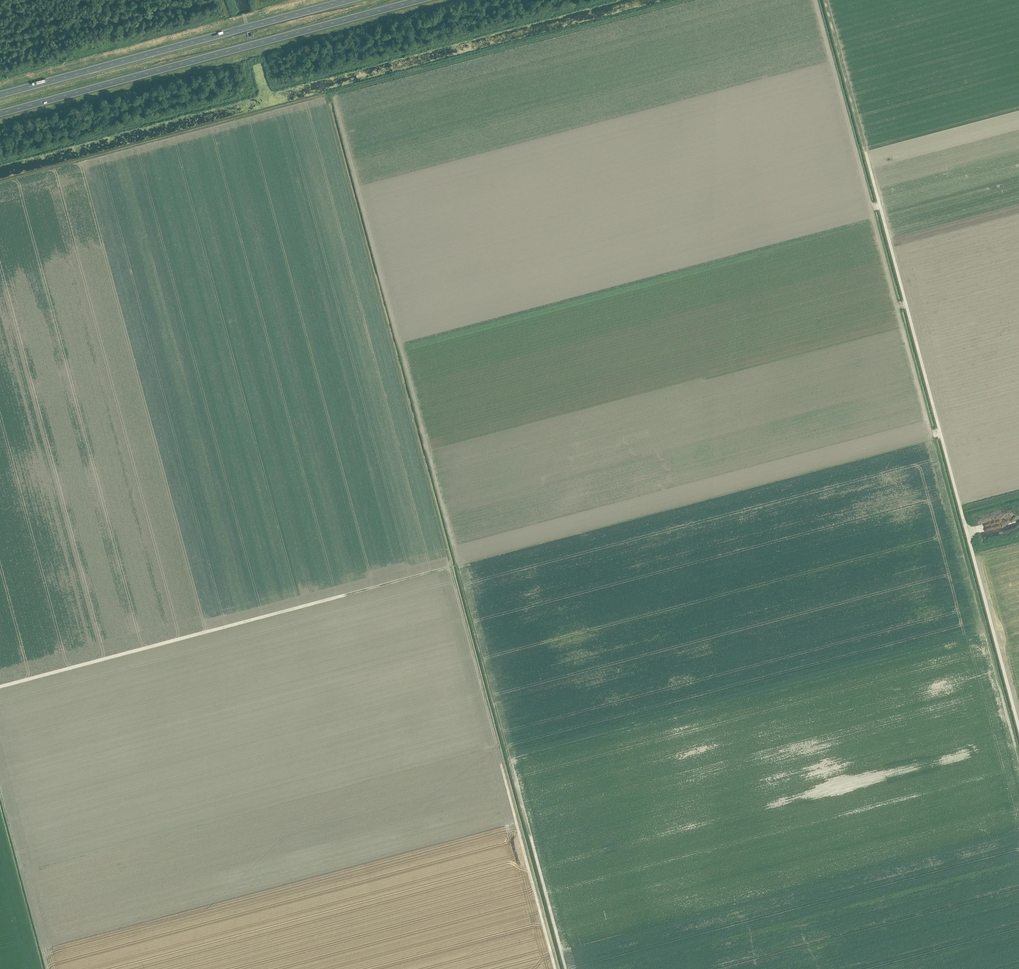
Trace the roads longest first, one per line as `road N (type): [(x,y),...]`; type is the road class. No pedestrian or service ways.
road 1 (unclassified): [(1018,728),(865,151)]
road 2 (trunk): [(0,115),(421,0)]
road 3 (trunk): [(349,0),(0,96)]

